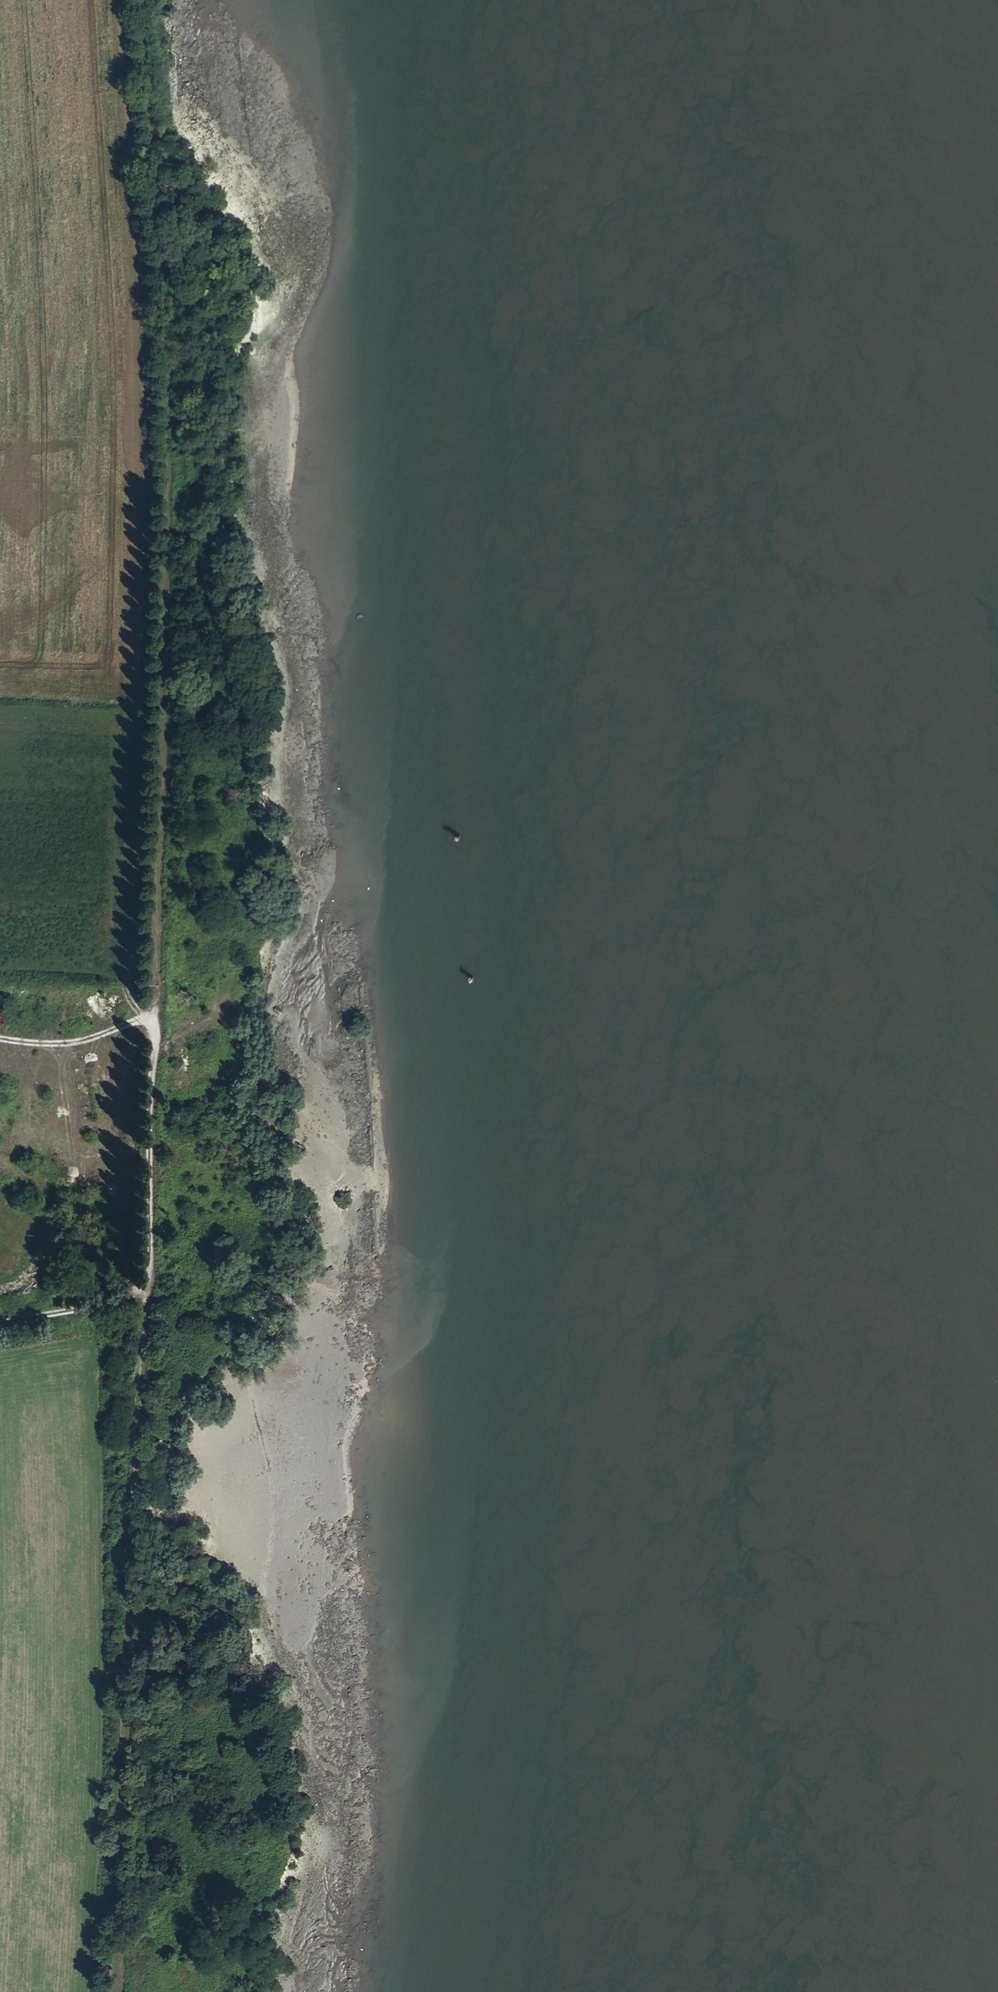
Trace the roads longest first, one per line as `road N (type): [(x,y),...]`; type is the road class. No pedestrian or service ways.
road 1 (track): [(138,0),(161,354),(150,1253)]
road 2 (track): [(118,1991),(150,1253)]
road 3 (unclassified): [(150,1253),(124,1287),(0,1317)]

